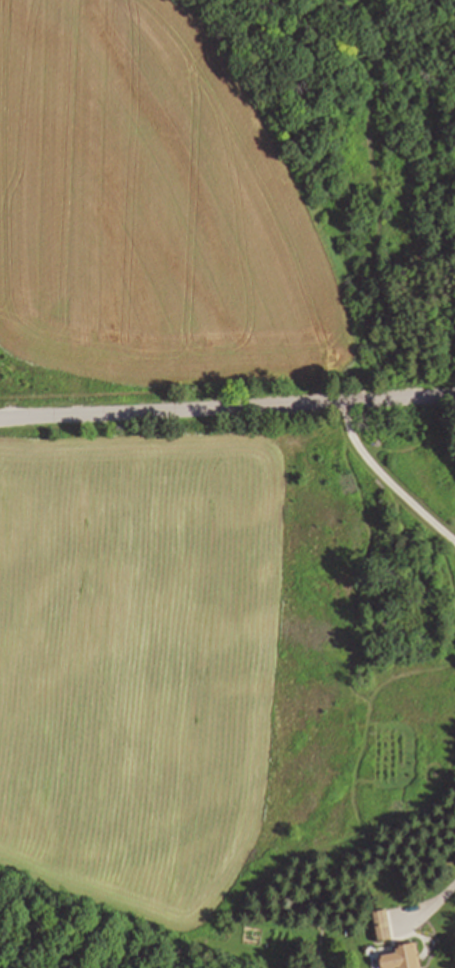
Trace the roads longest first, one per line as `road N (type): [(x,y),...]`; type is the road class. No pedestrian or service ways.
road 1 (residential): [(0,419),(454,398)]

